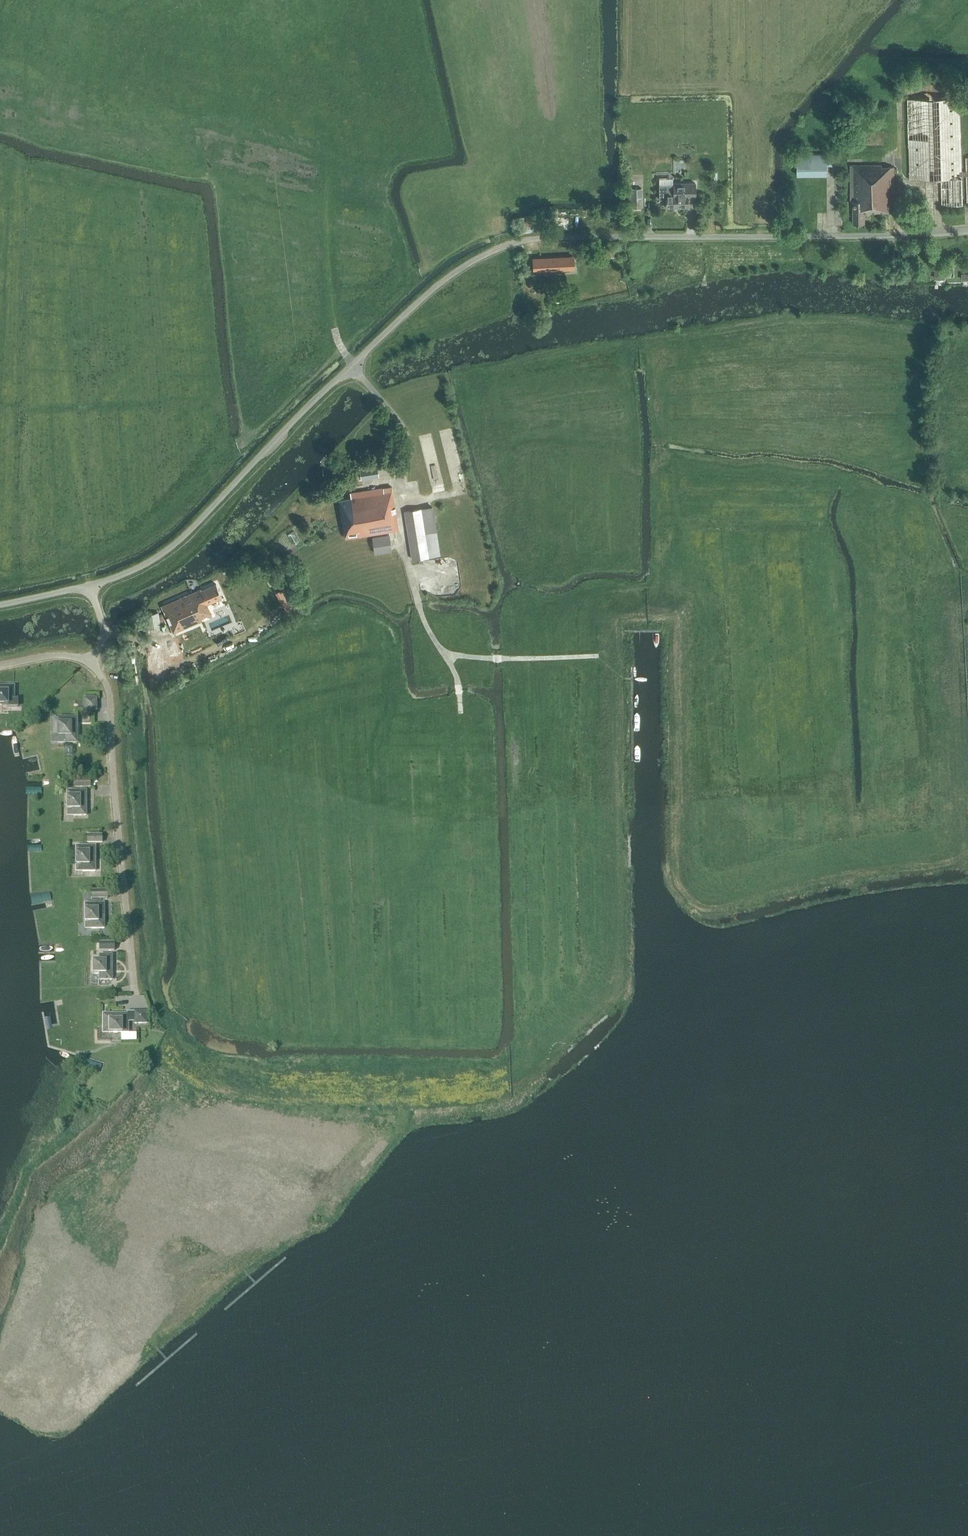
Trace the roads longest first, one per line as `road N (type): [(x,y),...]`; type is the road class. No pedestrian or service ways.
road 1 (unclassified): [(88,589),(147,567),(176,544),(451,278),(508,247),(544,239),(967,233)]
road 2 (unclassified): [(135,989),(112,712),(95,663)]

